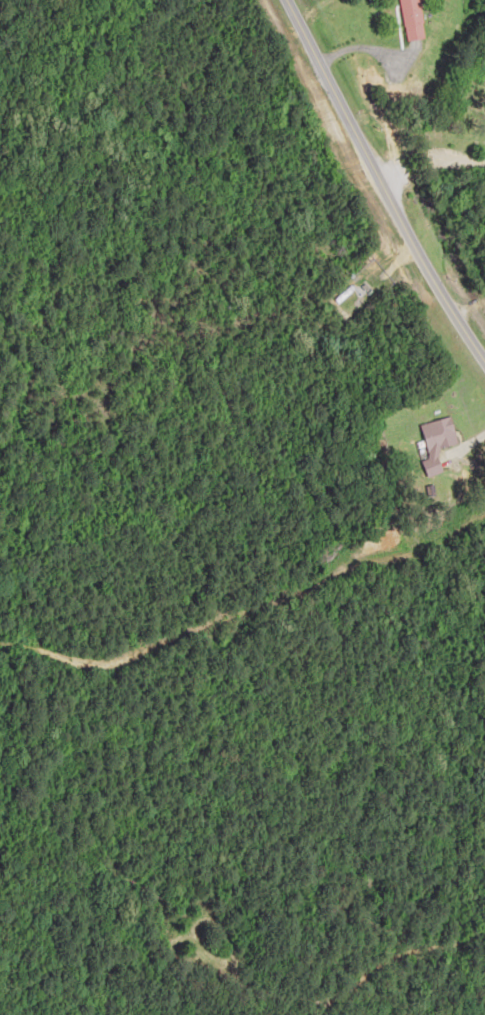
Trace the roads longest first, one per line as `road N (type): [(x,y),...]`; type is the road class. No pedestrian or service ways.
road 1 (residential): [(484,327),(405,207),(300,0)]

